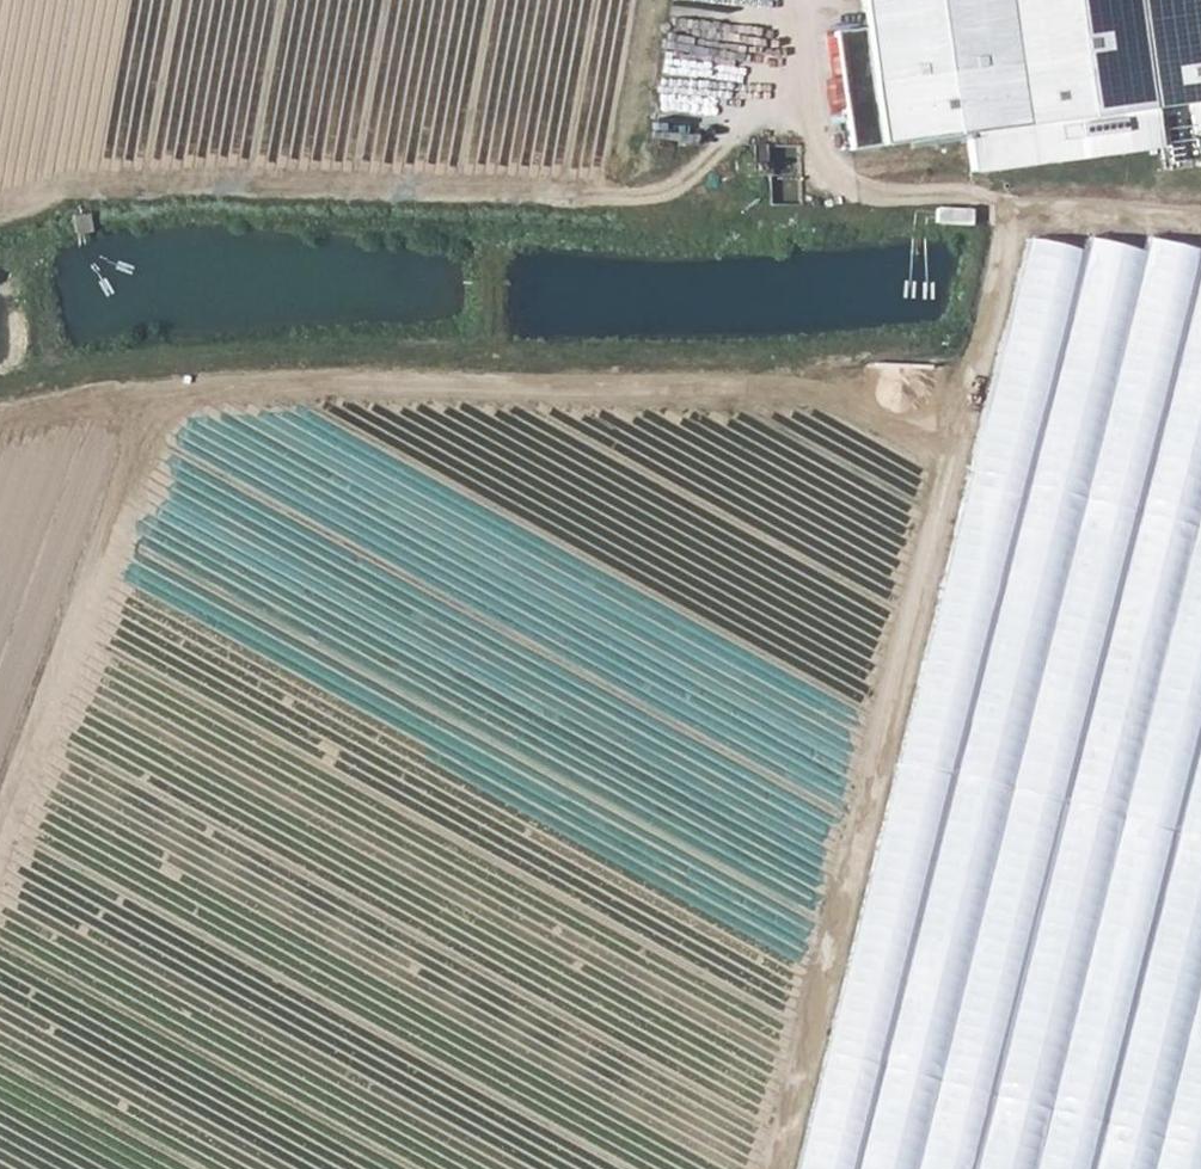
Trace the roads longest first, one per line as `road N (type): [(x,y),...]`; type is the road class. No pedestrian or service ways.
road 1 (track): [(1034,214),(1200,224)]

